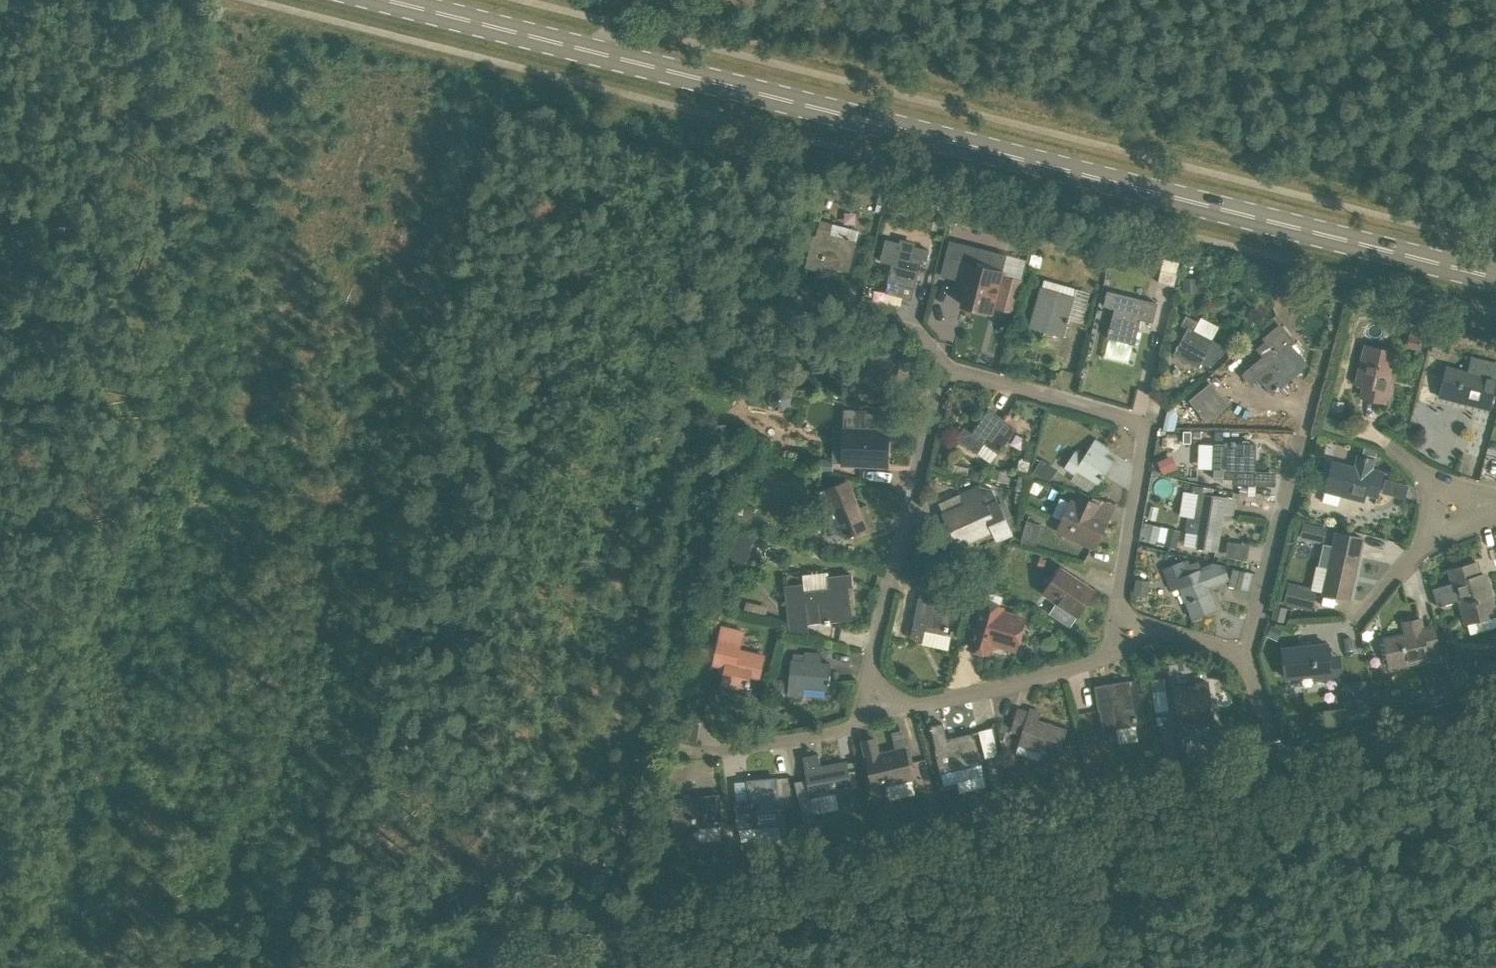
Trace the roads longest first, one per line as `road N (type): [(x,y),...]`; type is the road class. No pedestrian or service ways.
road 1 (secondary): [(1495,279),(389,0)]
road 2 (unclassified): [(553,967),(1272,780)]
road 3 (unclassified): [(1120,629),(1147,423),(952,369)]
road 4 (unclassified): [(861,724),(875,640),(952,369)]
road 5 (unclassified): [(1240,654),(1334,322)]
road 6 (unclassified): [(861,724),(1110,652),(1120,629)]
road 7 (unclassified): [(1272,780),(1495,717)]
road 8 (unclassified): [(701,750),(861,724)]
road 9 (unclassified): [(1361,619),(1454,507)]
road 10 (unclassified): [(1272,780),(1264,702),(1240,654)]
road 11 (unclassified): [(952,369),(907,325),(843,301)]
road 12 (unclassified): [(1240,654),(1120,629)]

